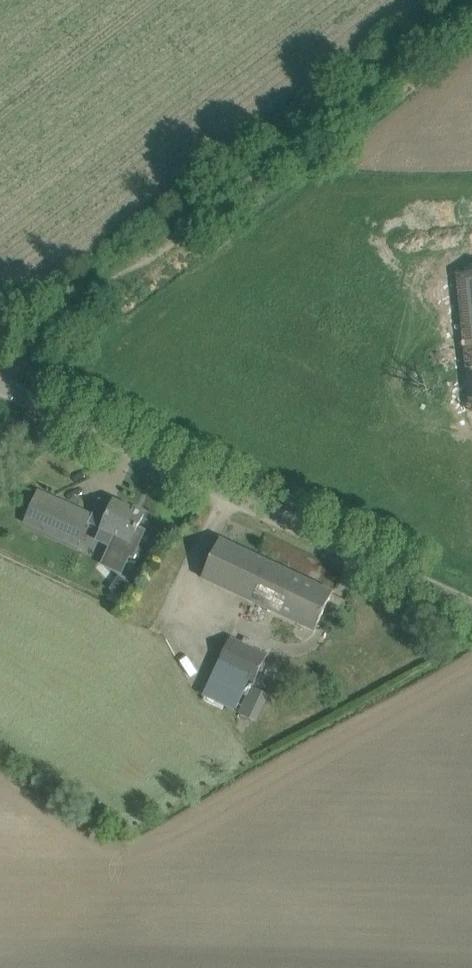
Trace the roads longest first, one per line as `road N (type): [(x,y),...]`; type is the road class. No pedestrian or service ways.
road 1 (unclassified): [(0,387),(471,602)]

